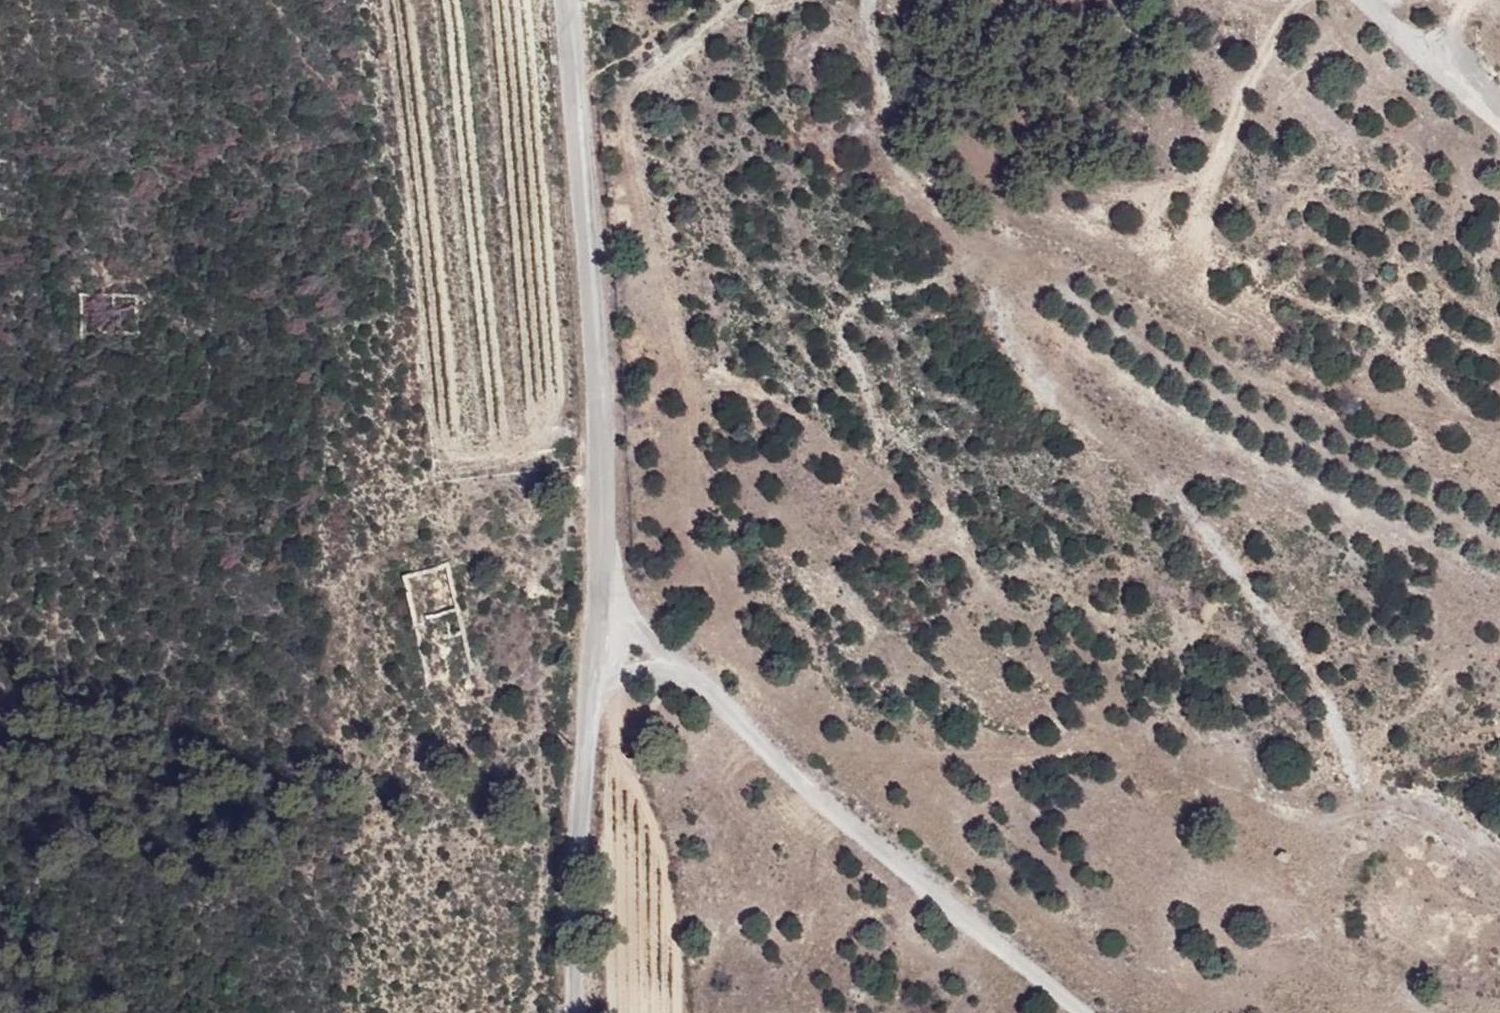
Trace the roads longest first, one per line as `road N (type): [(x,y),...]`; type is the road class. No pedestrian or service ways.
road 1 (unclassified): [(573,1012),(577,827),(599,604),(598,432),(585,201),(561,0)]
road 2 (track): [(1366,0),(1499,122)]

